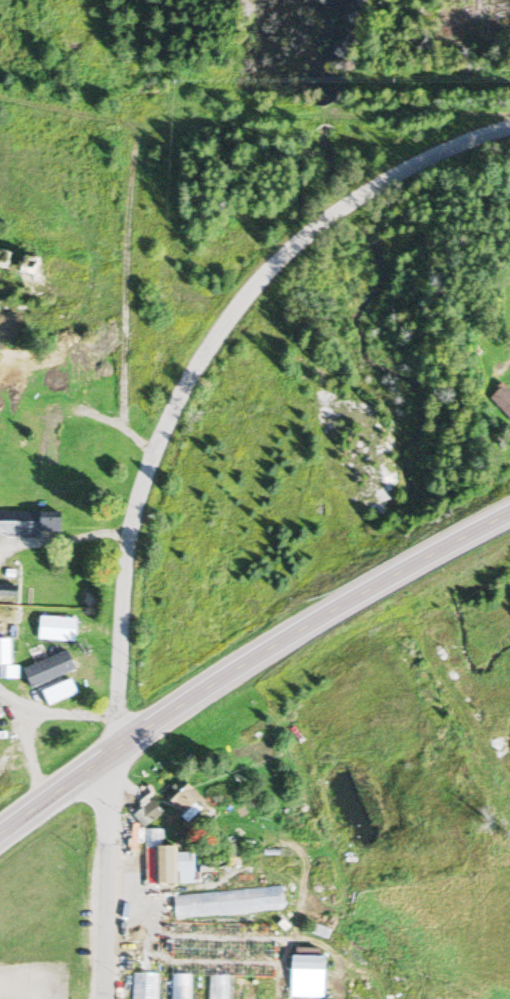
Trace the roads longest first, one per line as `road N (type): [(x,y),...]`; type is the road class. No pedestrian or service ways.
road 1 (residential): [(118,656),(141,493),(167,423),(218,336),(332,213),(425,158),(509,125)]
road 2 (primary): [(0,831),(239,666),(509,513)]
road 3 (residential): [(130,146),(139,126),(215,118),(482,116),(509,125)]
road 4 (residential): [(130,146),(119,423),(154,456)]
road 5 (residential): [(106,998),(114,749)]

